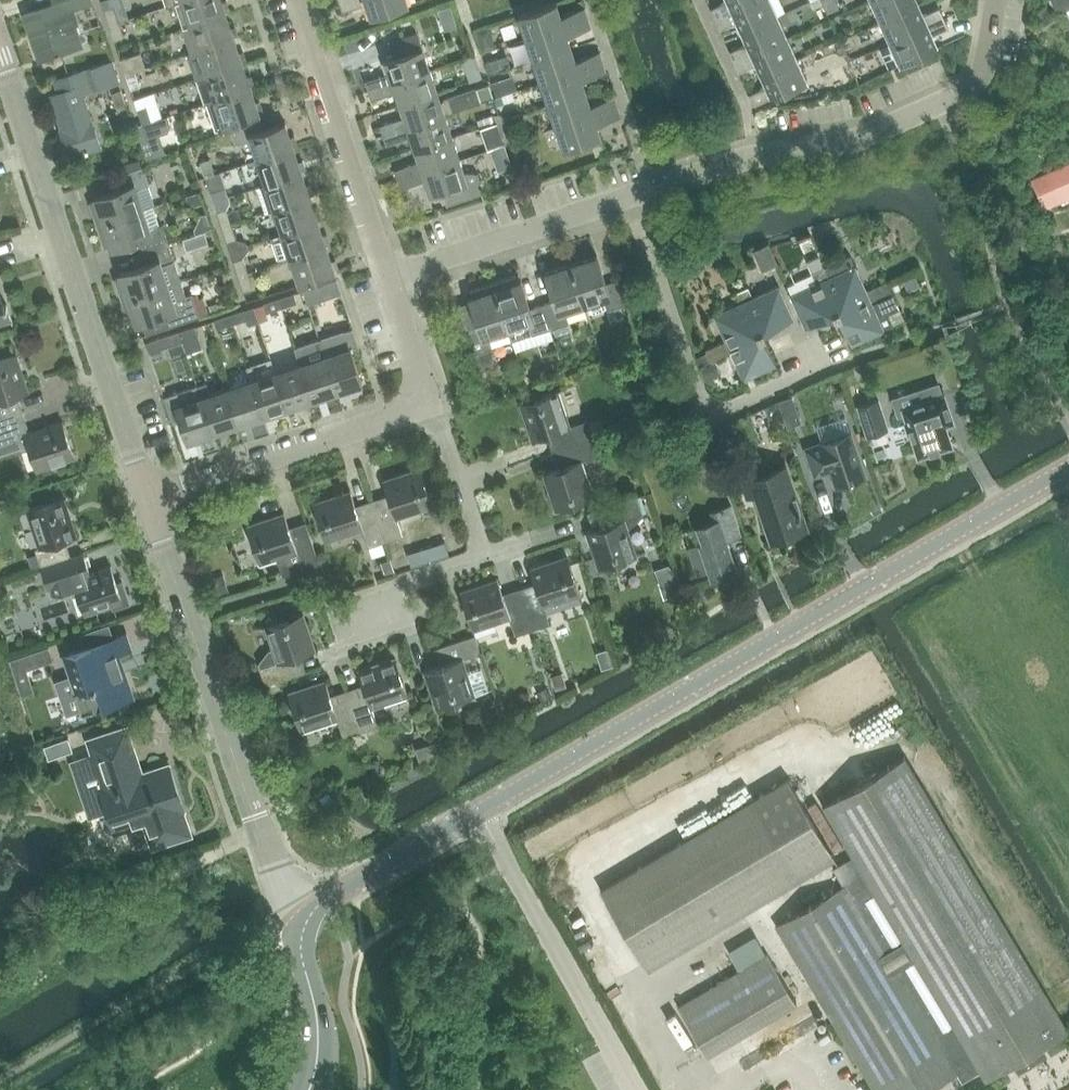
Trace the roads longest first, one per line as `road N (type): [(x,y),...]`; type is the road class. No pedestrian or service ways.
road 1 (unclassified): [(302,928),(332,898),(1068,467)]
road 2 (residential): [(150,496),(0,51)]
road 3 (residential): [(302,928),(150,496)]
road 4 (residential): [(633,196),(738,159),(851,142),(959,95),(983,71),(996,0)]
road 5 (residential): [(824,366),(726,410),(702,405),(633,196)]
road 6 (residential): [(386,278),(296,0)]
road 7 (residential): [(150,496),(406,410),(417,398)]
road 8 (residential): [(386,278),(633,196)]
road 9 (residential): [(485,556),(391,587),(376,633),(335,650)]
road 10 (residential): [(417,398),(437,415),(485,556)]
road 11 (unclassified): [(312,1089),(319,1031),(302,928)]
road 12 (residential): [(417,398),(420,382),(386,278)]

